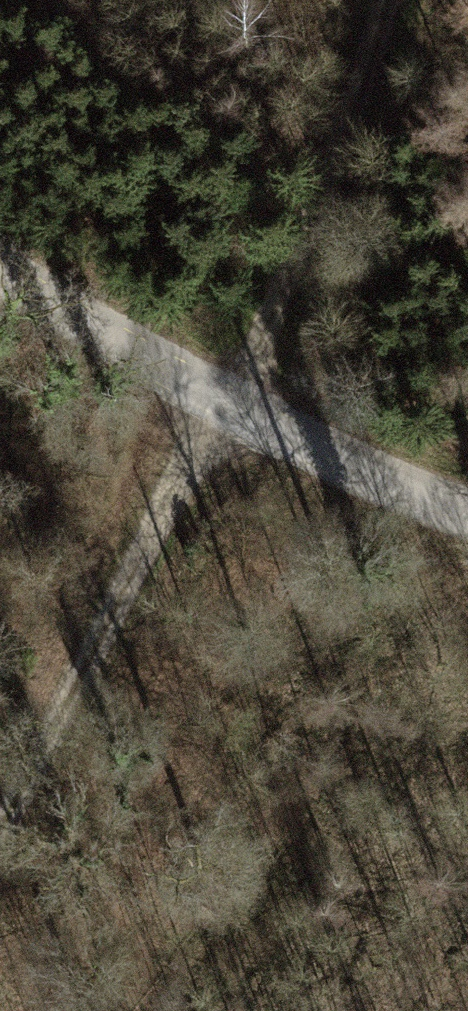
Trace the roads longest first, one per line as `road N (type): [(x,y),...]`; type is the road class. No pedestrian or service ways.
road 1 (track): [(382,0),(348,132),(222,408),(0,825)]
road 2 (unclassified): [(467,524),(412,517),(0,269)]

